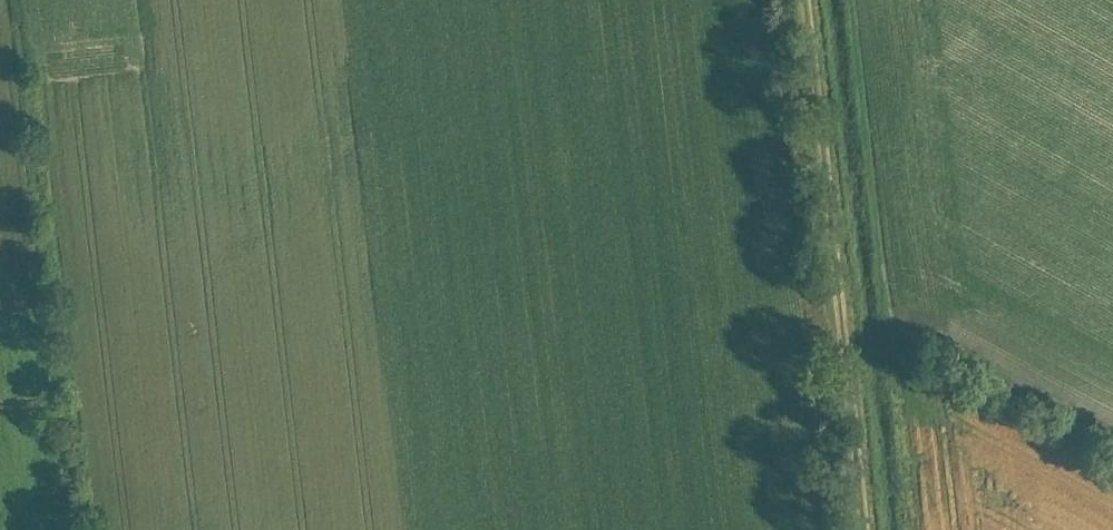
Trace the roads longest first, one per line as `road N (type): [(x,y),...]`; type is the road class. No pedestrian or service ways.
road 1 (track): [(848,529),(789,0)]

